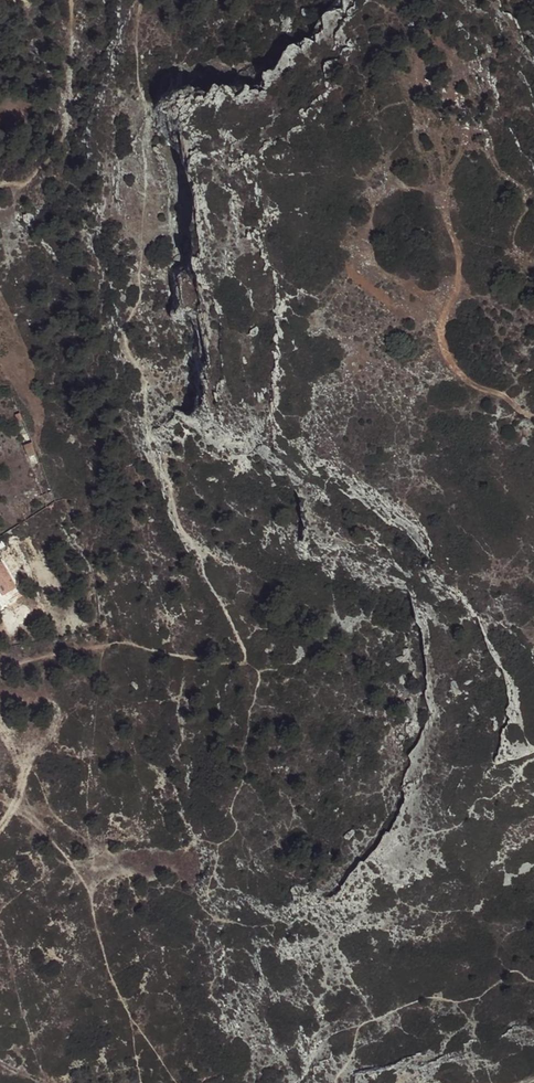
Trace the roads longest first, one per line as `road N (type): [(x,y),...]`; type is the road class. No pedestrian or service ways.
road 1 (track): [(533,418),(446,356),(440,313),(452,282),(453,230),(443,142)]

